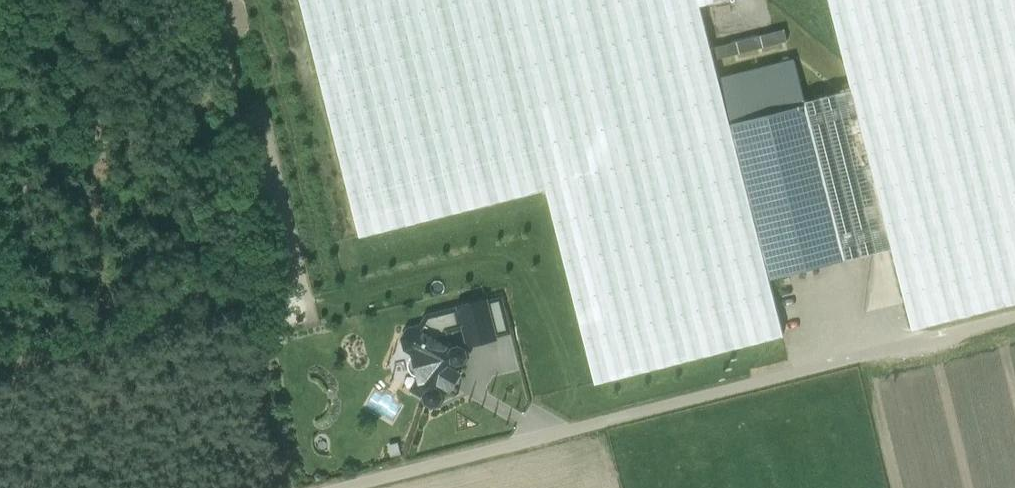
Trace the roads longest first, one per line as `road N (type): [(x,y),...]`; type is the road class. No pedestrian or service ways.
road 1 (unclassified): [(344,487),(1014,319)]

